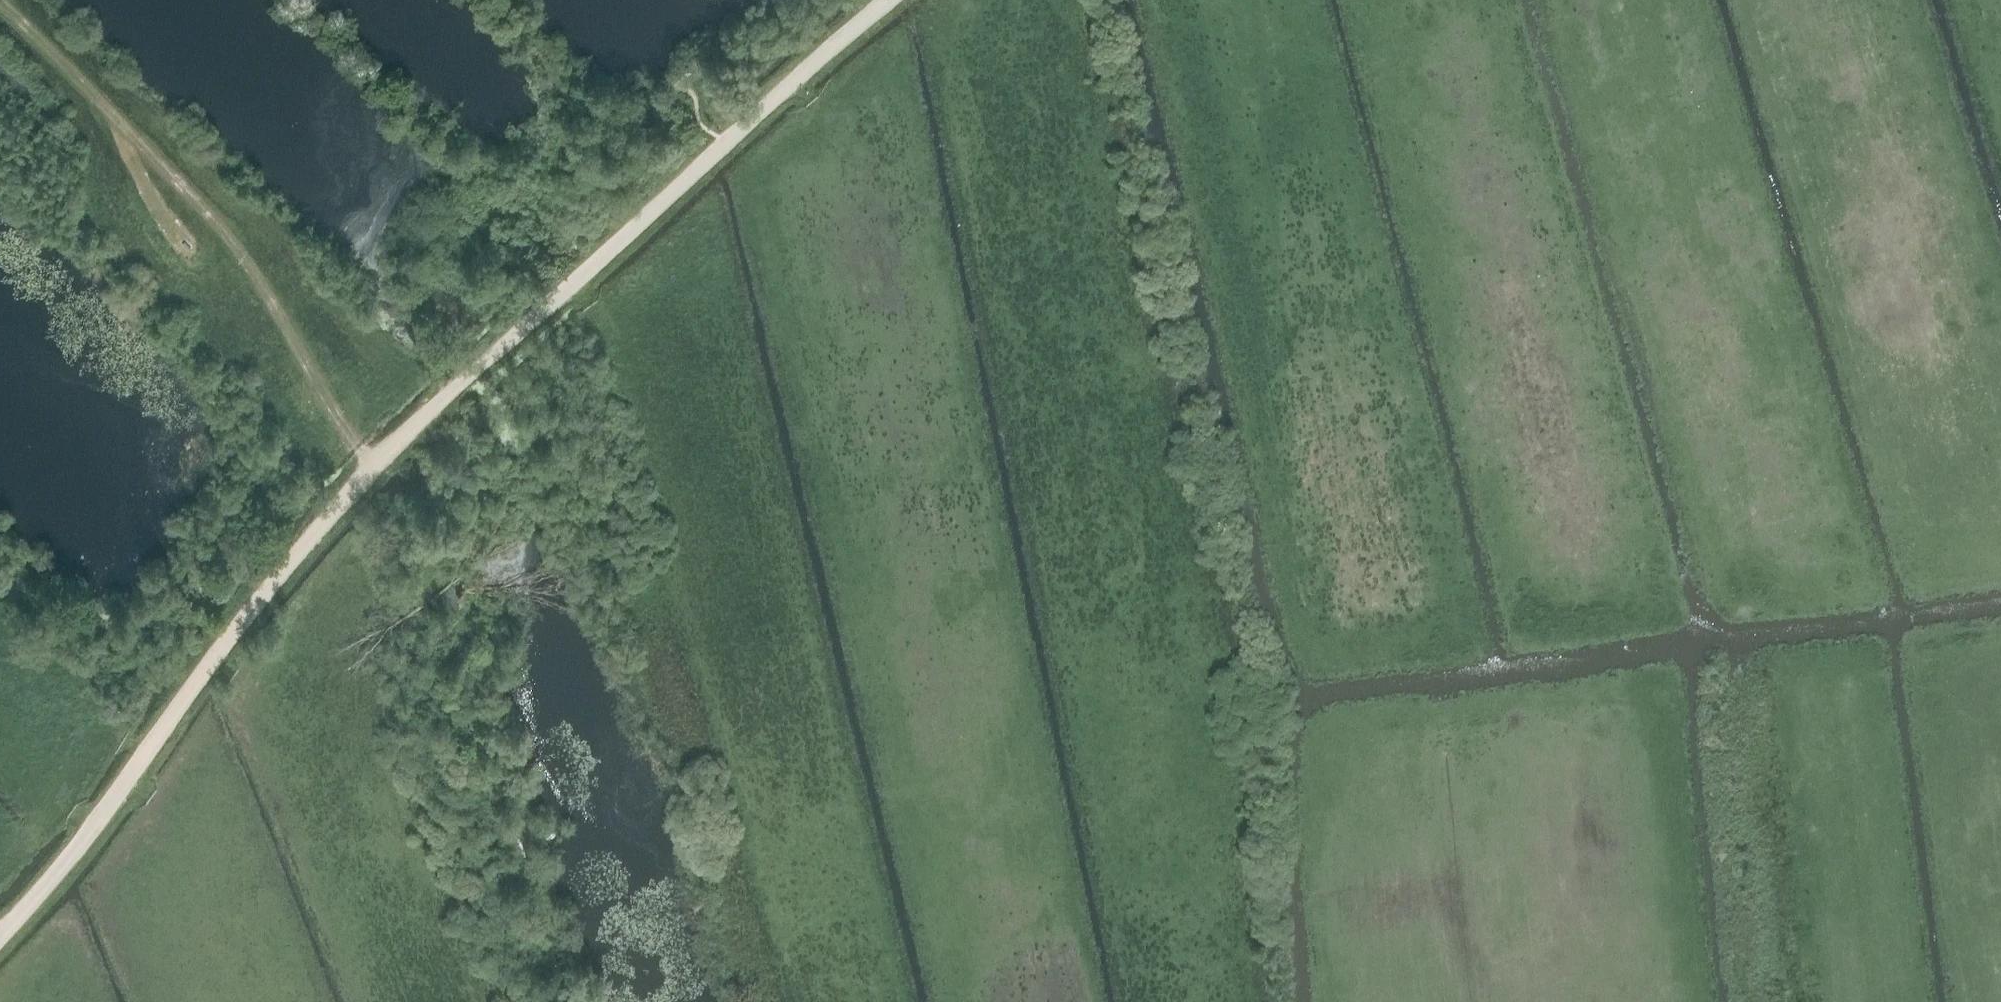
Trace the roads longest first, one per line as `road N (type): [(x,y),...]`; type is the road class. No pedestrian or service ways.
road 1 (track): [(0,935),(104,814),(258,598),(377,462),(884,0)]
road 2 (track): [(0,1),(203,206),(254,274),(331,409),(377,462)]

